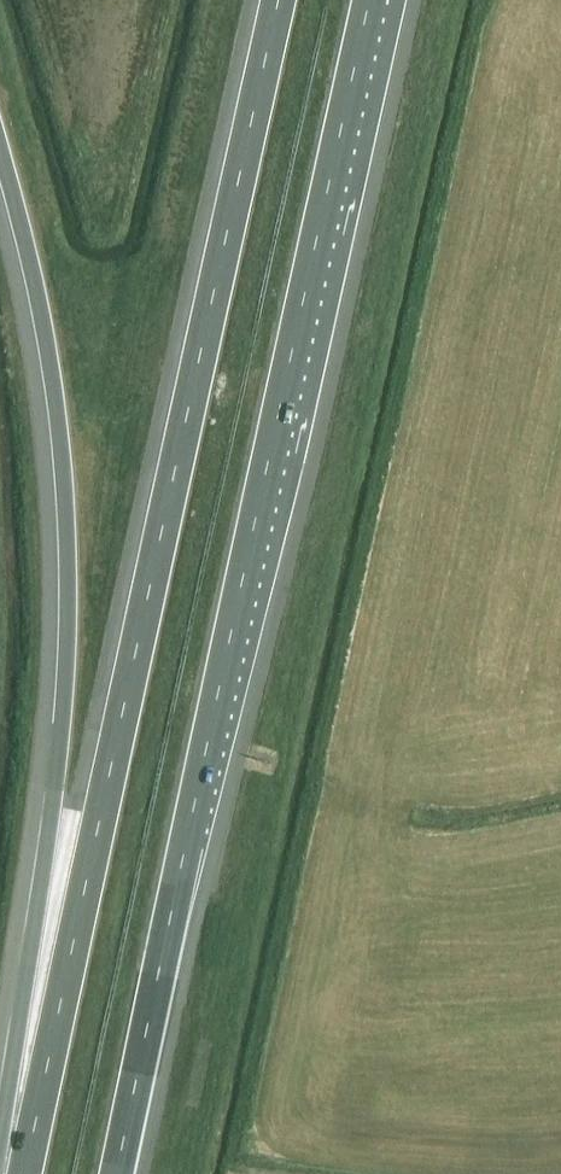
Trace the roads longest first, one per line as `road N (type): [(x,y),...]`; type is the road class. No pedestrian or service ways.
road 1 (motorway): [(279,0),(25,1173)]
road 2 (motorway): [(117,1173),(370,0)]
road 3 (motorway): [(0,146),(44,337),(67,543),(63,705),(15,1173)]

